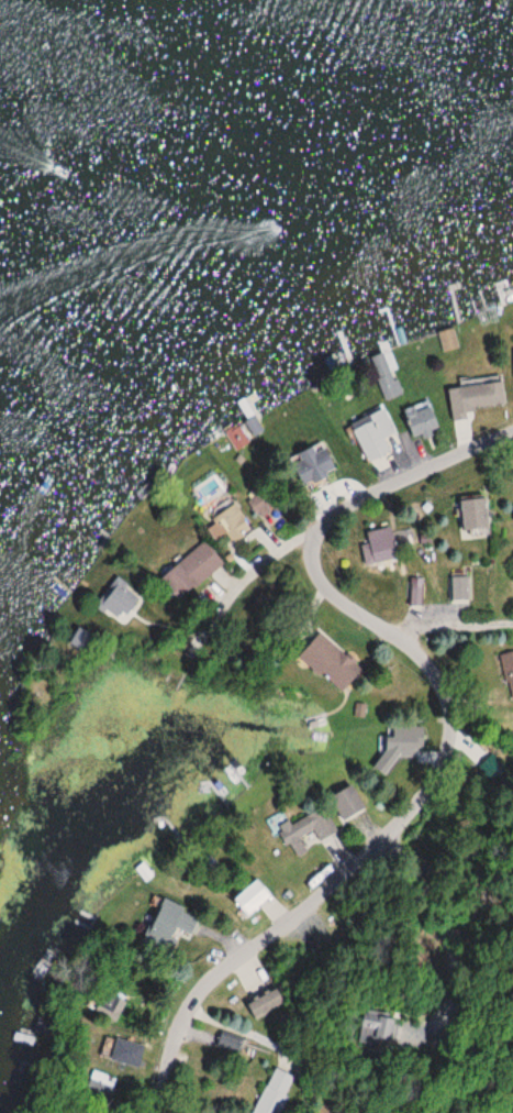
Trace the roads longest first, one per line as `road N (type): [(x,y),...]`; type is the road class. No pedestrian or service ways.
road 1 (residential): [(158,1112),(181,1007),(218,970),(344,875),(422,798),(458,716),(421,658),(311,571),(313,525)]
road 2 (residential): [(512,430),(313,525),(226,594)]

